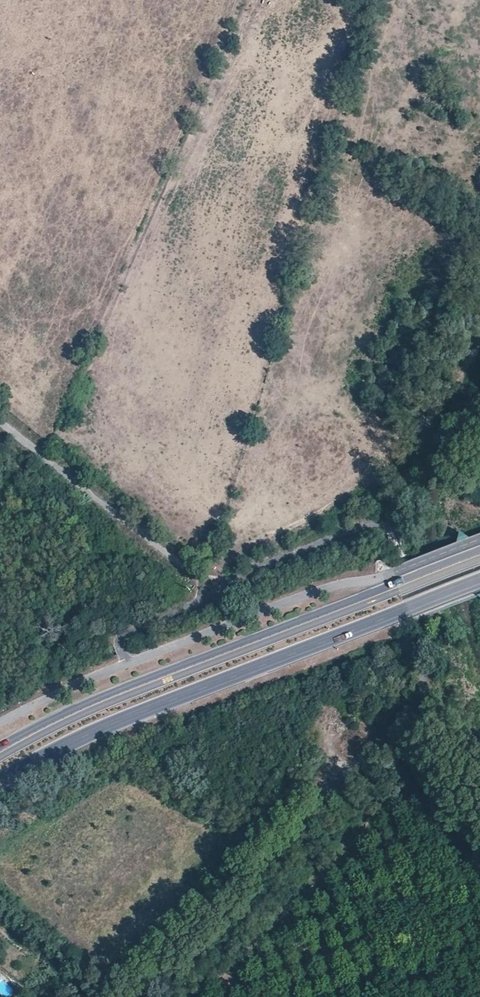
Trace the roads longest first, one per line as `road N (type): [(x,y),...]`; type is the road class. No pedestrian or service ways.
road 1 (secondary): [(0,783),(96,731),(479,583)]
road 2 (secondary): [(479,553),(111,693),(0,747)]
road 3 (unclassified): [(375,744),(122,996)]
road 4 (track): [(0,423),(212,595)]

